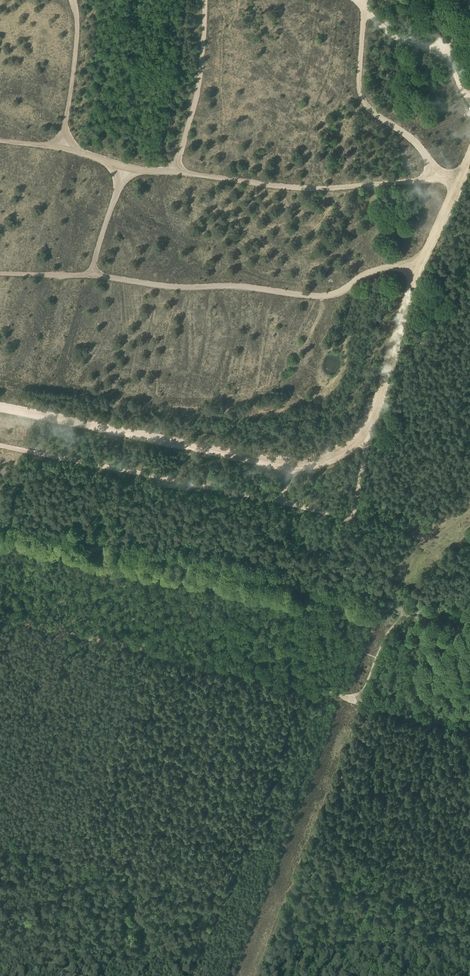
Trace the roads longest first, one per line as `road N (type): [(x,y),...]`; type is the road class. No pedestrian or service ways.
road 1 (track): [(469,155),(431,237),(362,436),(323,462),(246,457),(0,408)]
road 2 (unclassified): [(469,623),(0,530)]
road 3 (track): [(303,686),(0,617)]
road 4 (track): [(345,946),(433,720),(469,725)]
road 5 (track): [(337,597),(367,443),(362,436)]
road 6 (track): [(414,975),(469,830)]
road 7 (track): [(469,697),(433,720),(357,702)]

